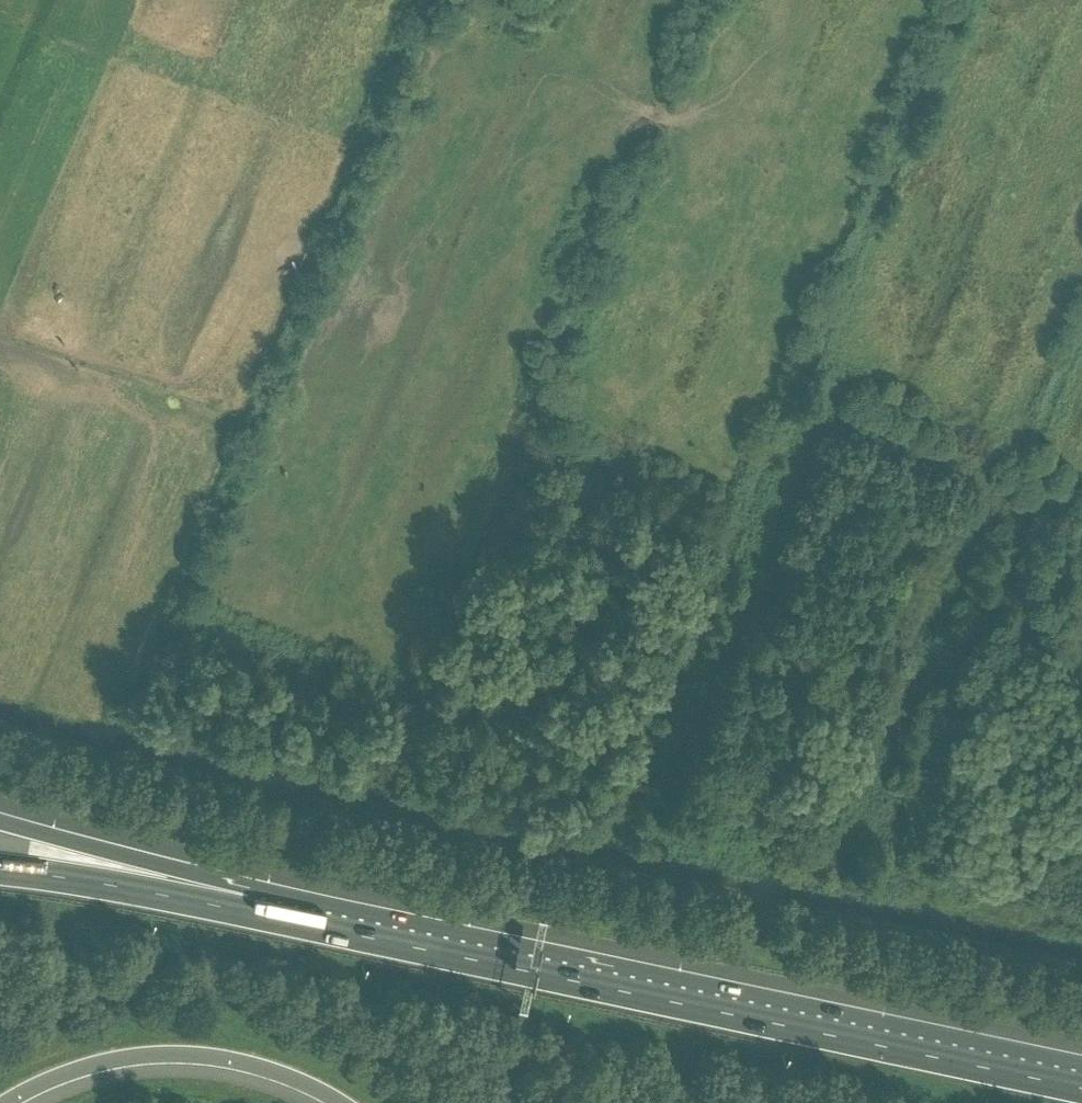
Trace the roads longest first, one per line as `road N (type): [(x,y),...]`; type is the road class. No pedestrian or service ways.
road 1 (motorway): [(1081,1088),(248,912)]
road 2 (motorway): [(12,1102),(68,1076),(155,1055),(232,1057),(305,1079),(344,1102)]
road 3 (motorway): [(248,912),(0,821)]
road 4 (motorway): [(248,912),(0,870)]

